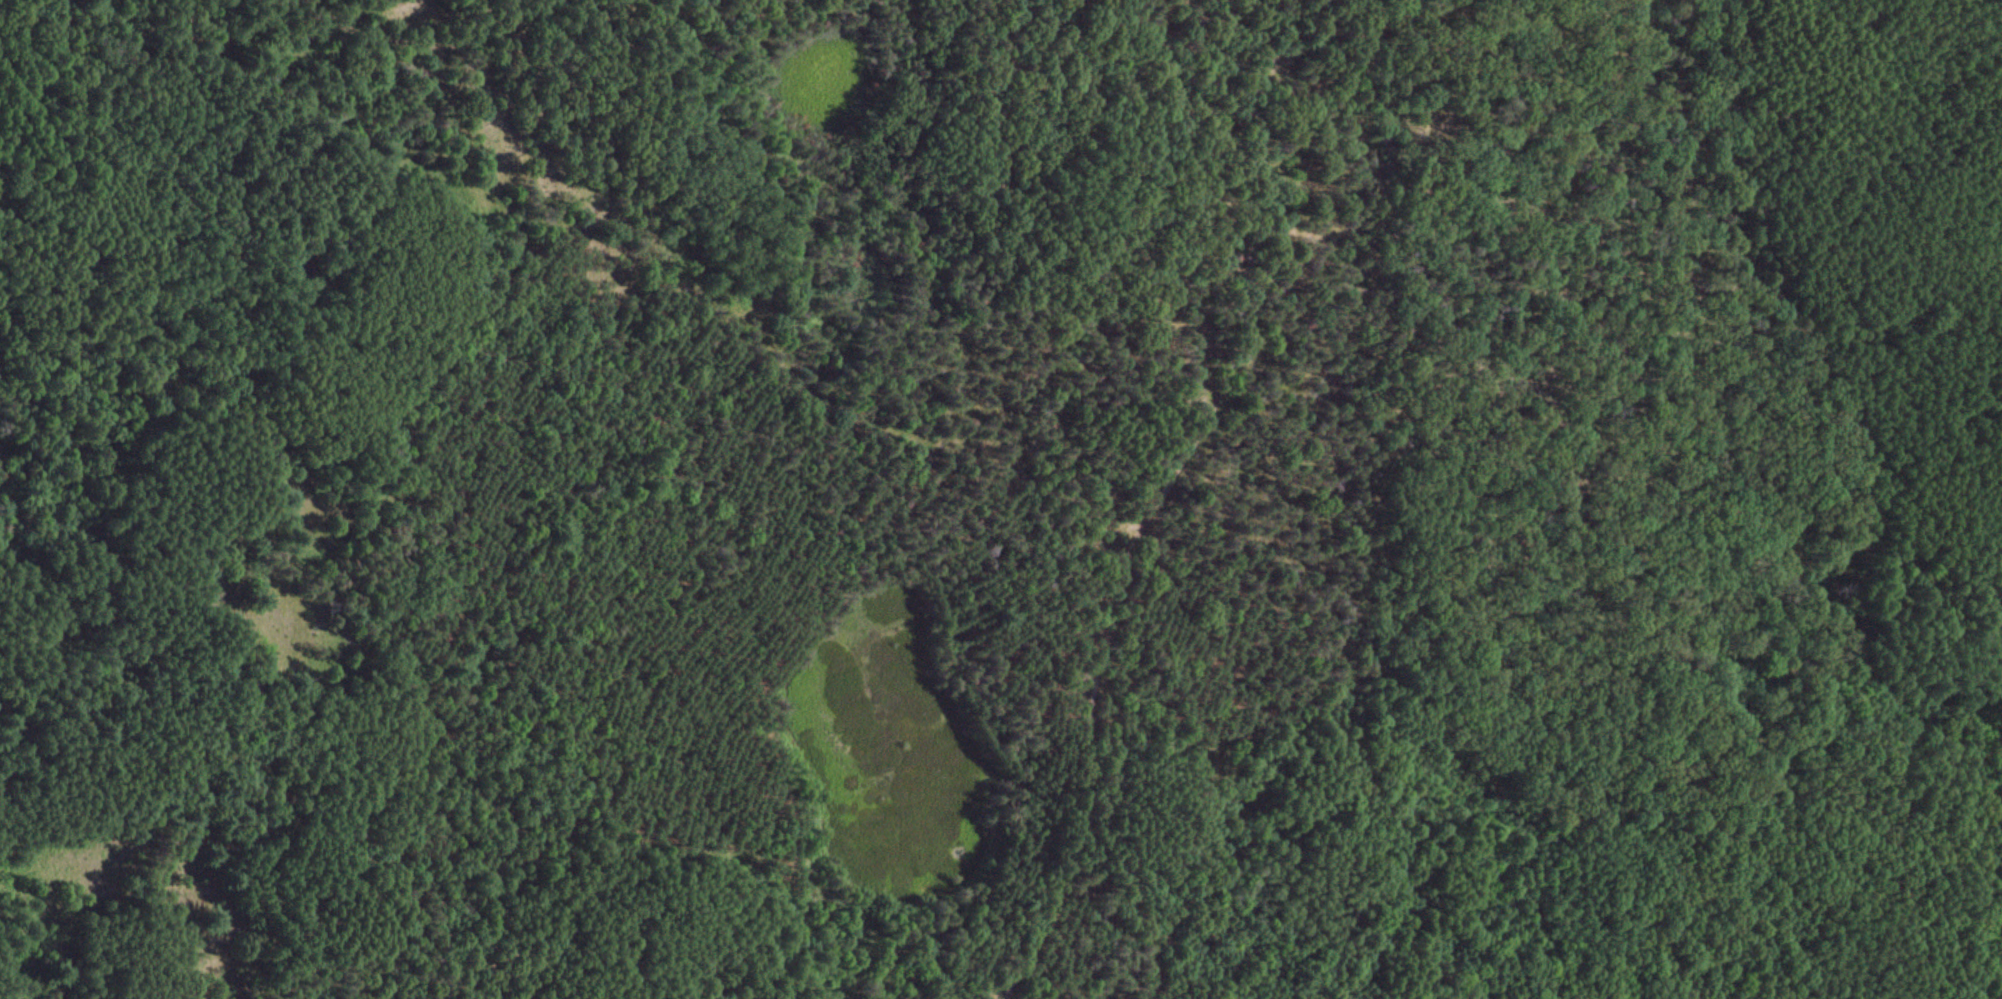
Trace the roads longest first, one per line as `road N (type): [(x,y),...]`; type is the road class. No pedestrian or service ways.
road 1 (track): [(1254,0),(1256,211),(1245,334),(1225,384),(1111,574),(1044,877),(999,998)]
road 2 (track): [(288,0),(383,35),(450,43),(516,24),(537,0)]

